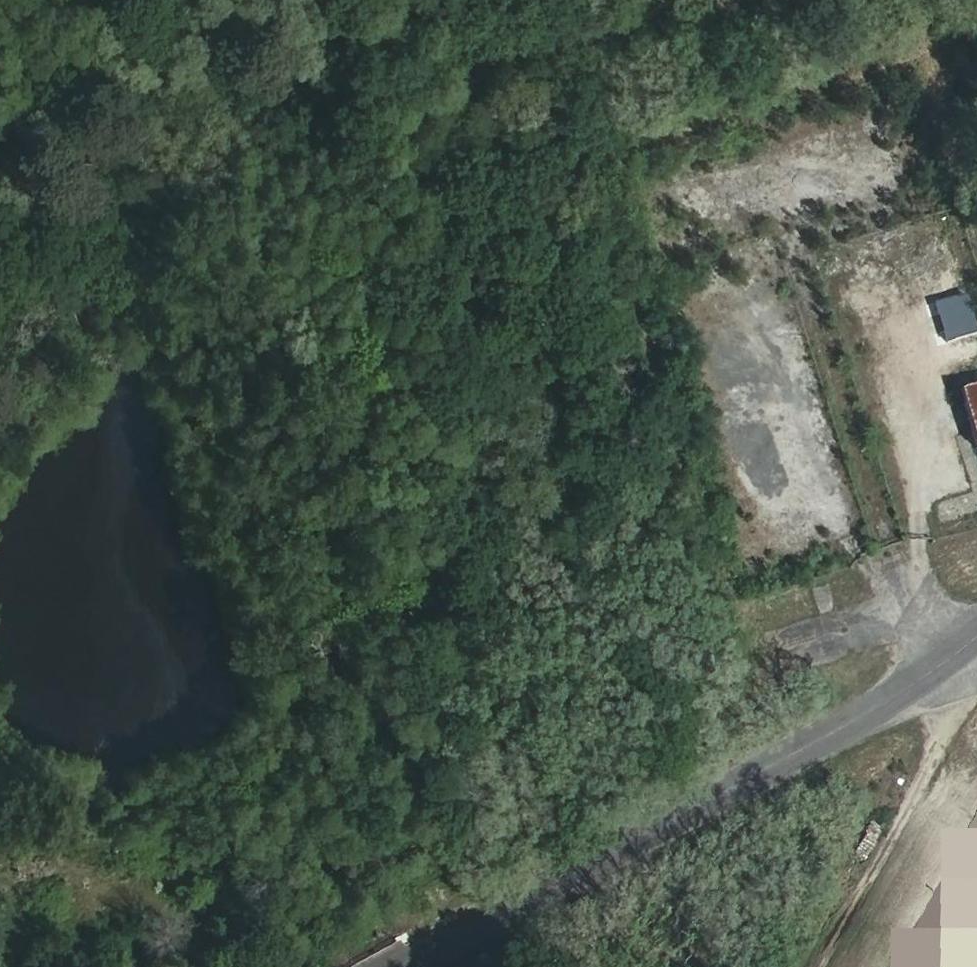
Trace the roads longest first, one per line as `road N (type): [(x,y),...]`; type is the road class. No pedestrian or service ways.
road 1 (unclassified): [(414,966),(908,696),(976,641)]
road 2 (track): [(816,966),(976,674)]

